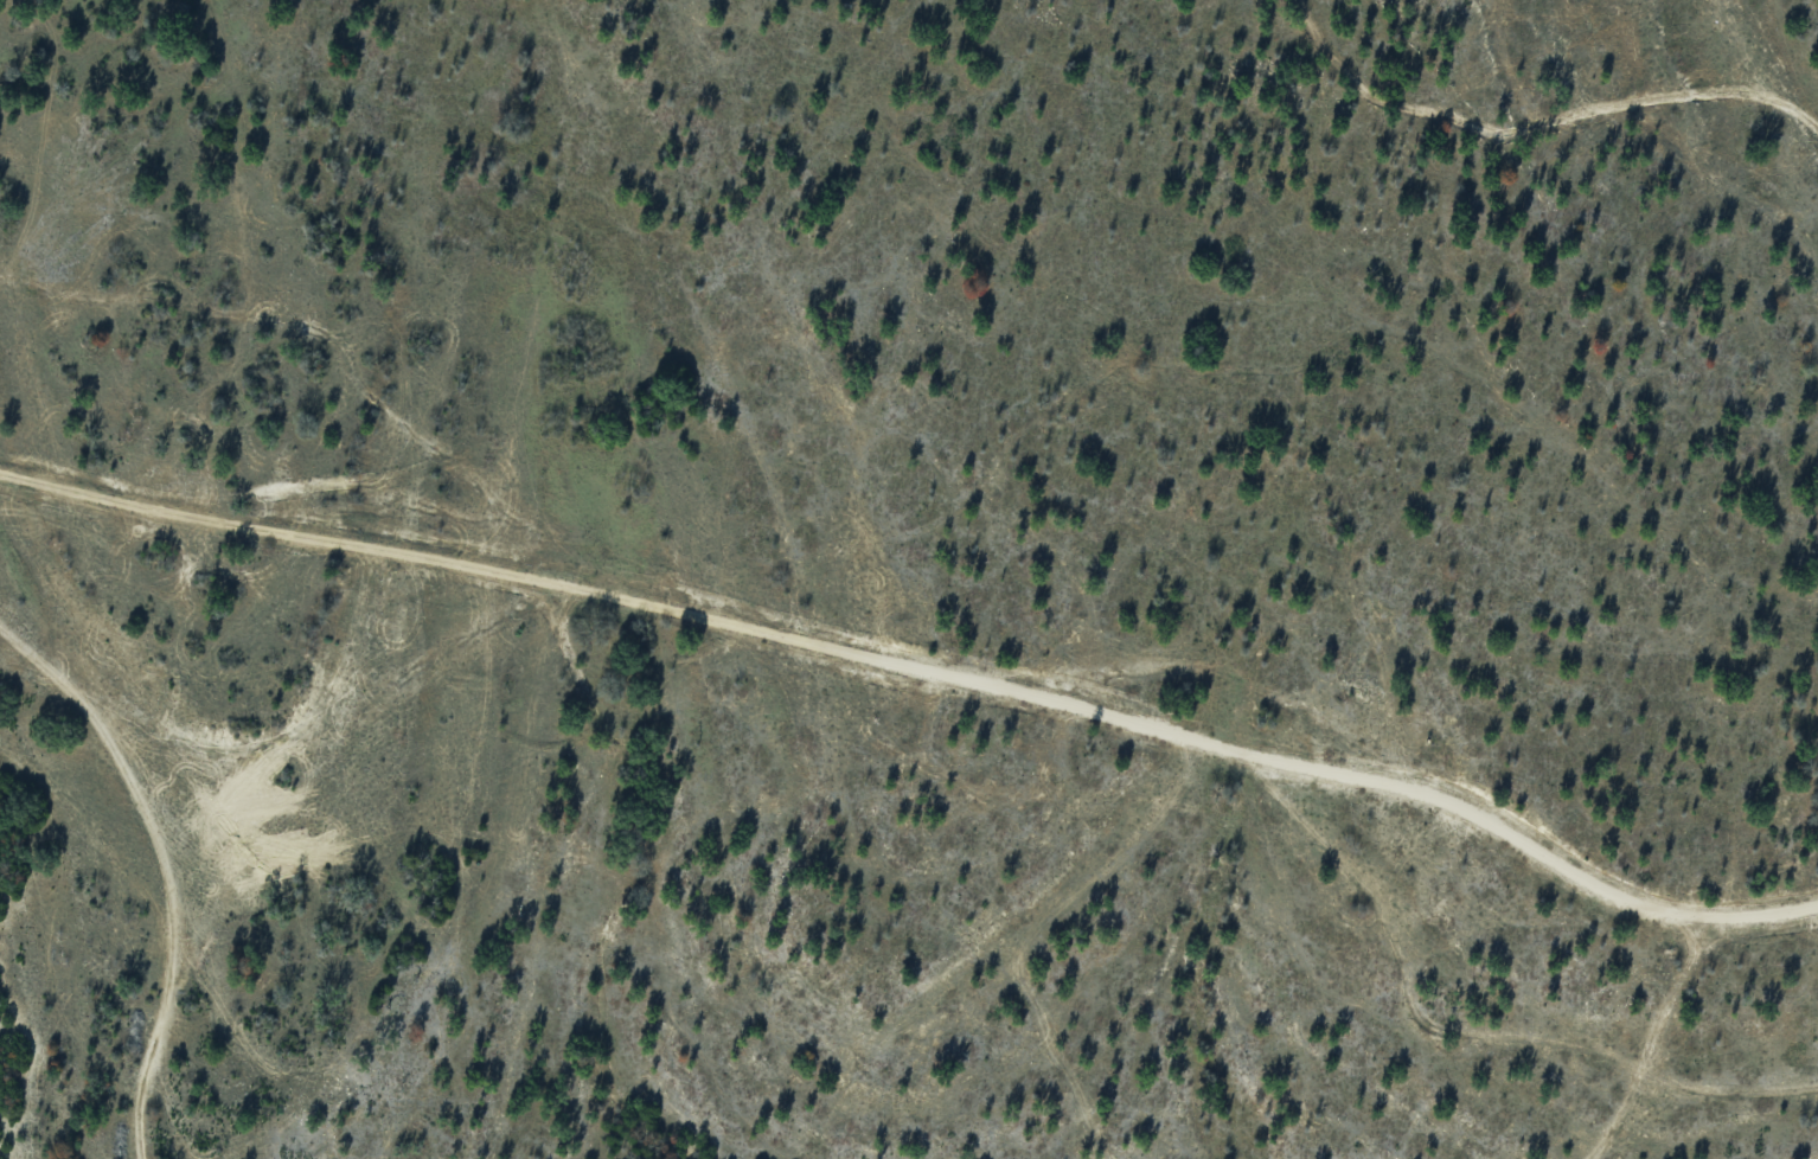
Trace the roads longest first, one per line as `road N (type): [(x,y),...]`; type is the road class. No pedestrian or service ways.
road 1 (track): [(0,467),(1017,678),(1459,801),(1587,885),(1665,913),(1748,917),(1817,903)]

